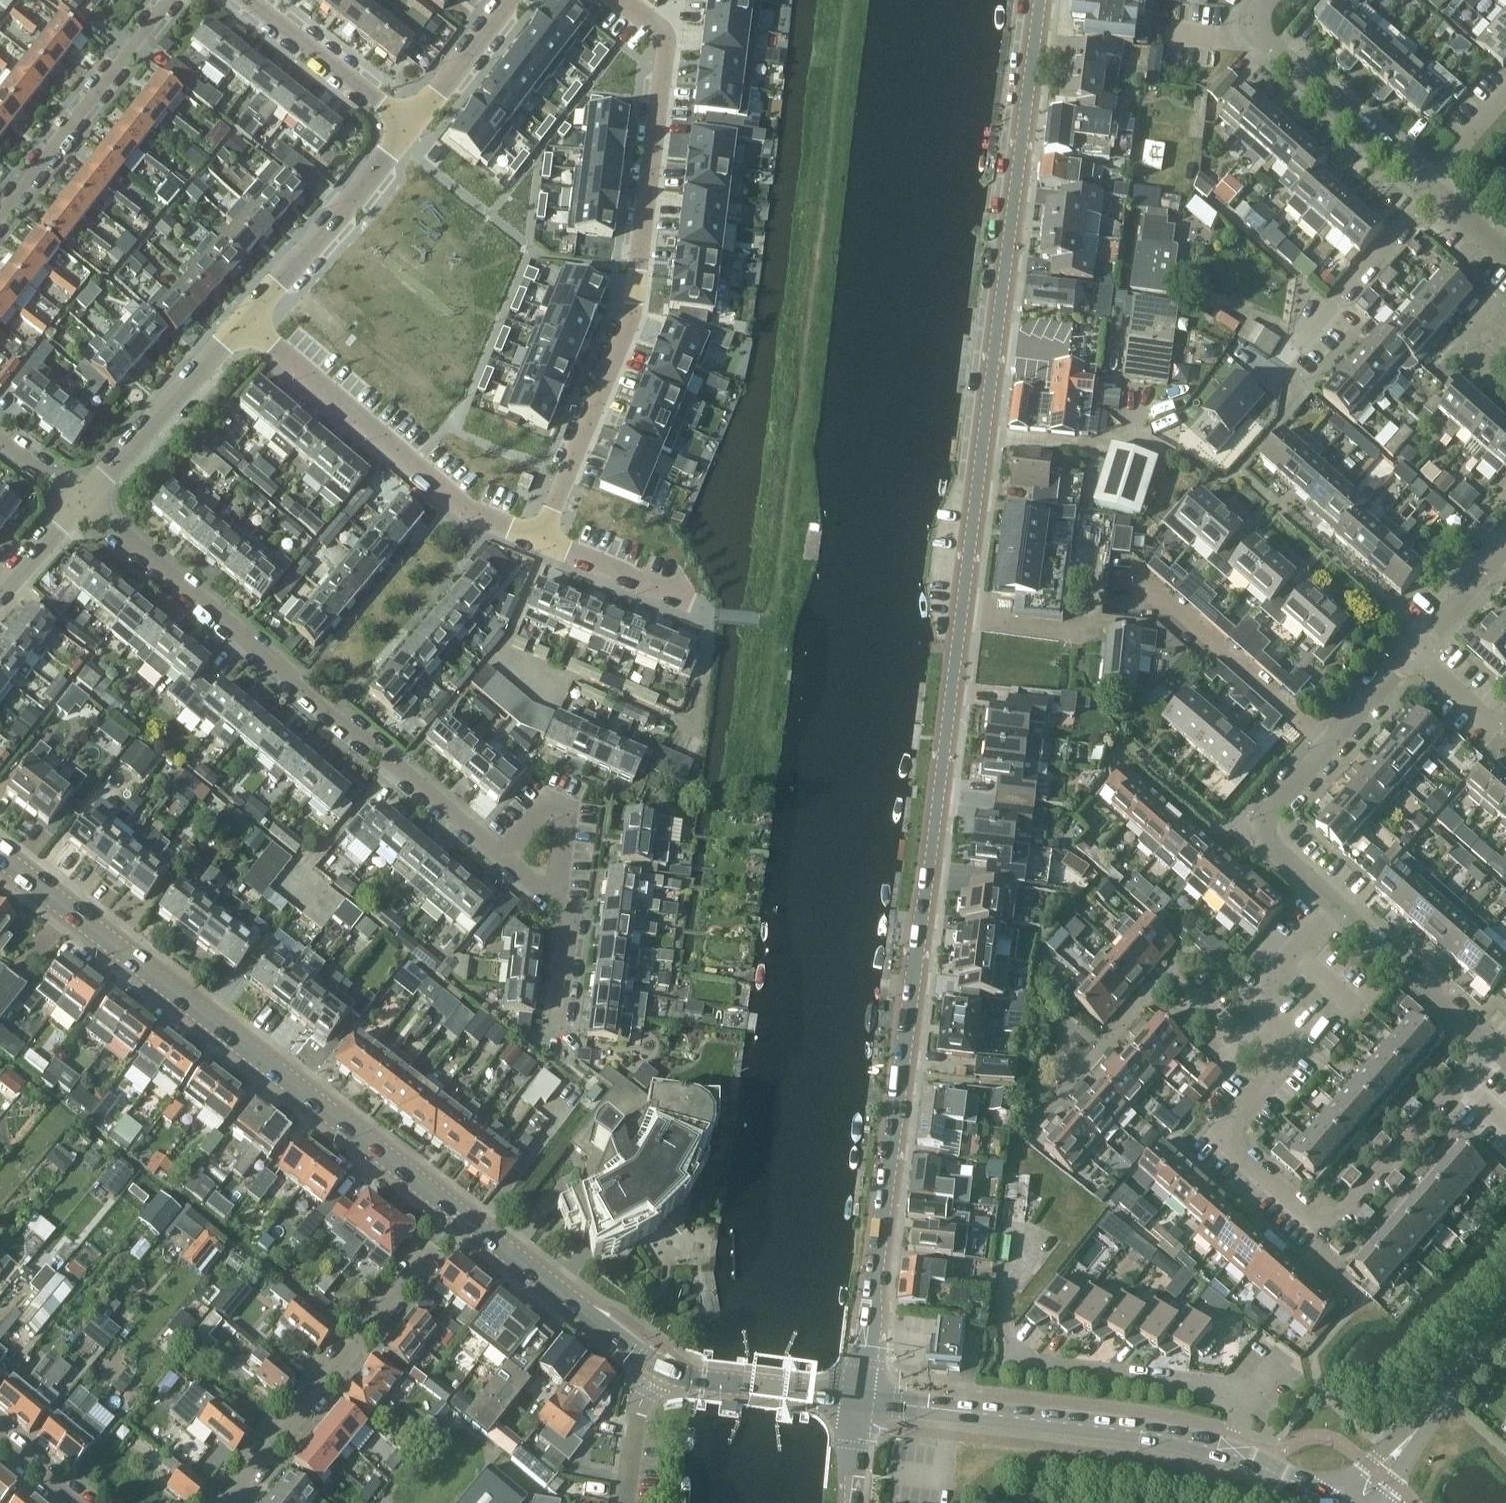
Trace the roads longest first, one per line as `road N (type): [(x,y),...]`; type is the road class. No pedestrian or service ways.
road 1 (tertiary): [(860,1399),(1037,0)]
road 2 (residential): [(621,0),(664,32),(636,287),(631,319),(541,540)]
road 3 (secondary): [(0,855),(458,1212)]
road 4 (residential): [(500,854),(81,501)]
road 5 (residential): [(1496,1048),(1328,1233),(1221,1135),(1266,1082),(1267,1034)]
road 6 (secondary): [(1231,1457),(1163,1436),(860,1399)]
road 7 (residential): [(223,1502),(458,1212)]
road 8 (residential): [(541,540),(467,512),(246,321)]
road 9 (residential): [(1267,1034),(1232,1035),(1165,976),(1028,1125)]
road 10 (residential): [(1231,1457),(1242,1395),(1010,1364)]
road 11 (residential): [(693,726),(709,629),(698,601),(541,540)]
road 12 (residential): [(0,212),(172,0)]
road 13 (residential): [(1334,744),(1161,597),(1117,591)]
road 14 (residential): [(246,321),(411,125)]
road 15 (secondary): [(458,1212),(659,1369)]
road 16 (residential): [(81,501),(246,321)]
road 17 (residential): [(1424,188),(1254,24)]
road 18 (unclassified): [(1505,1331),(1359,1502)]
road 19 (residential): [(1334,906),(1272,848),(1264,829),(1334,744)]
road 20 (residential): [(1496,1048),(1334,906)]
road 21 (residential): [(411,125),(237,0)]
road 22 (residential): [(1435,197),(1293,347)]
road 23 (secondary): [(659,1369),(679,1378),(860,1399)]
road 24 (residential): [(500,854),(546,799),(567,807),(552,897)]
road 25 (residential): [(411,125),(508,0)]
road 26 (residential): [(1267,1034),(1266,987),(1334,906)]
road 27 (residential): [(1412,653),(1505,546)]
road 28 (residential): [(627,1502),(639,1412),(659,1369)]
road 29 (residential): [(557,1018),(571,913),(552,897)]
road 30 (residential): [(1424,188),(1505,94)]
road 31 (residential): [(0,592),(81,501)]
road 32 (residential): [(1334,744),(1412,653)]

